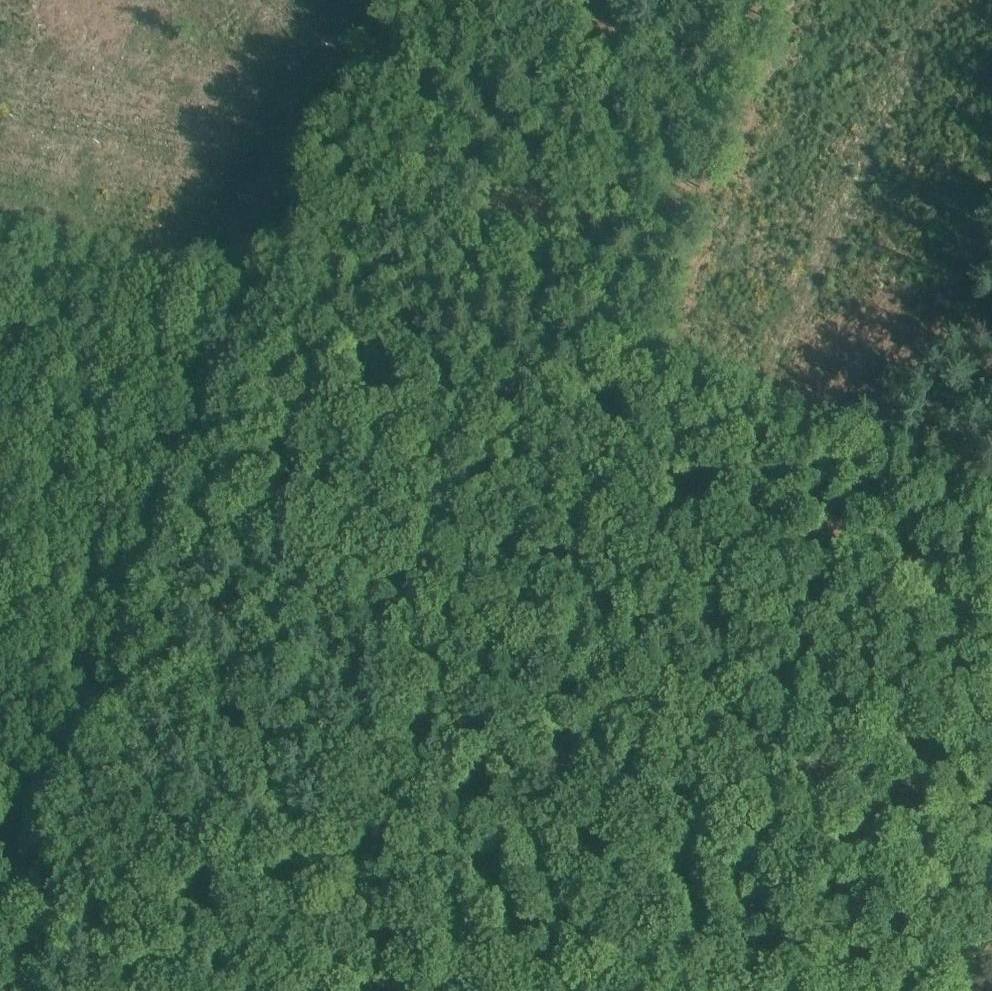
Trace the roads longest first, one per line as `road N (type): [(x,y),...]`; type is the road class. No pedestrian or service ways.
road 1 (track): [(374,0),(0,931)]

